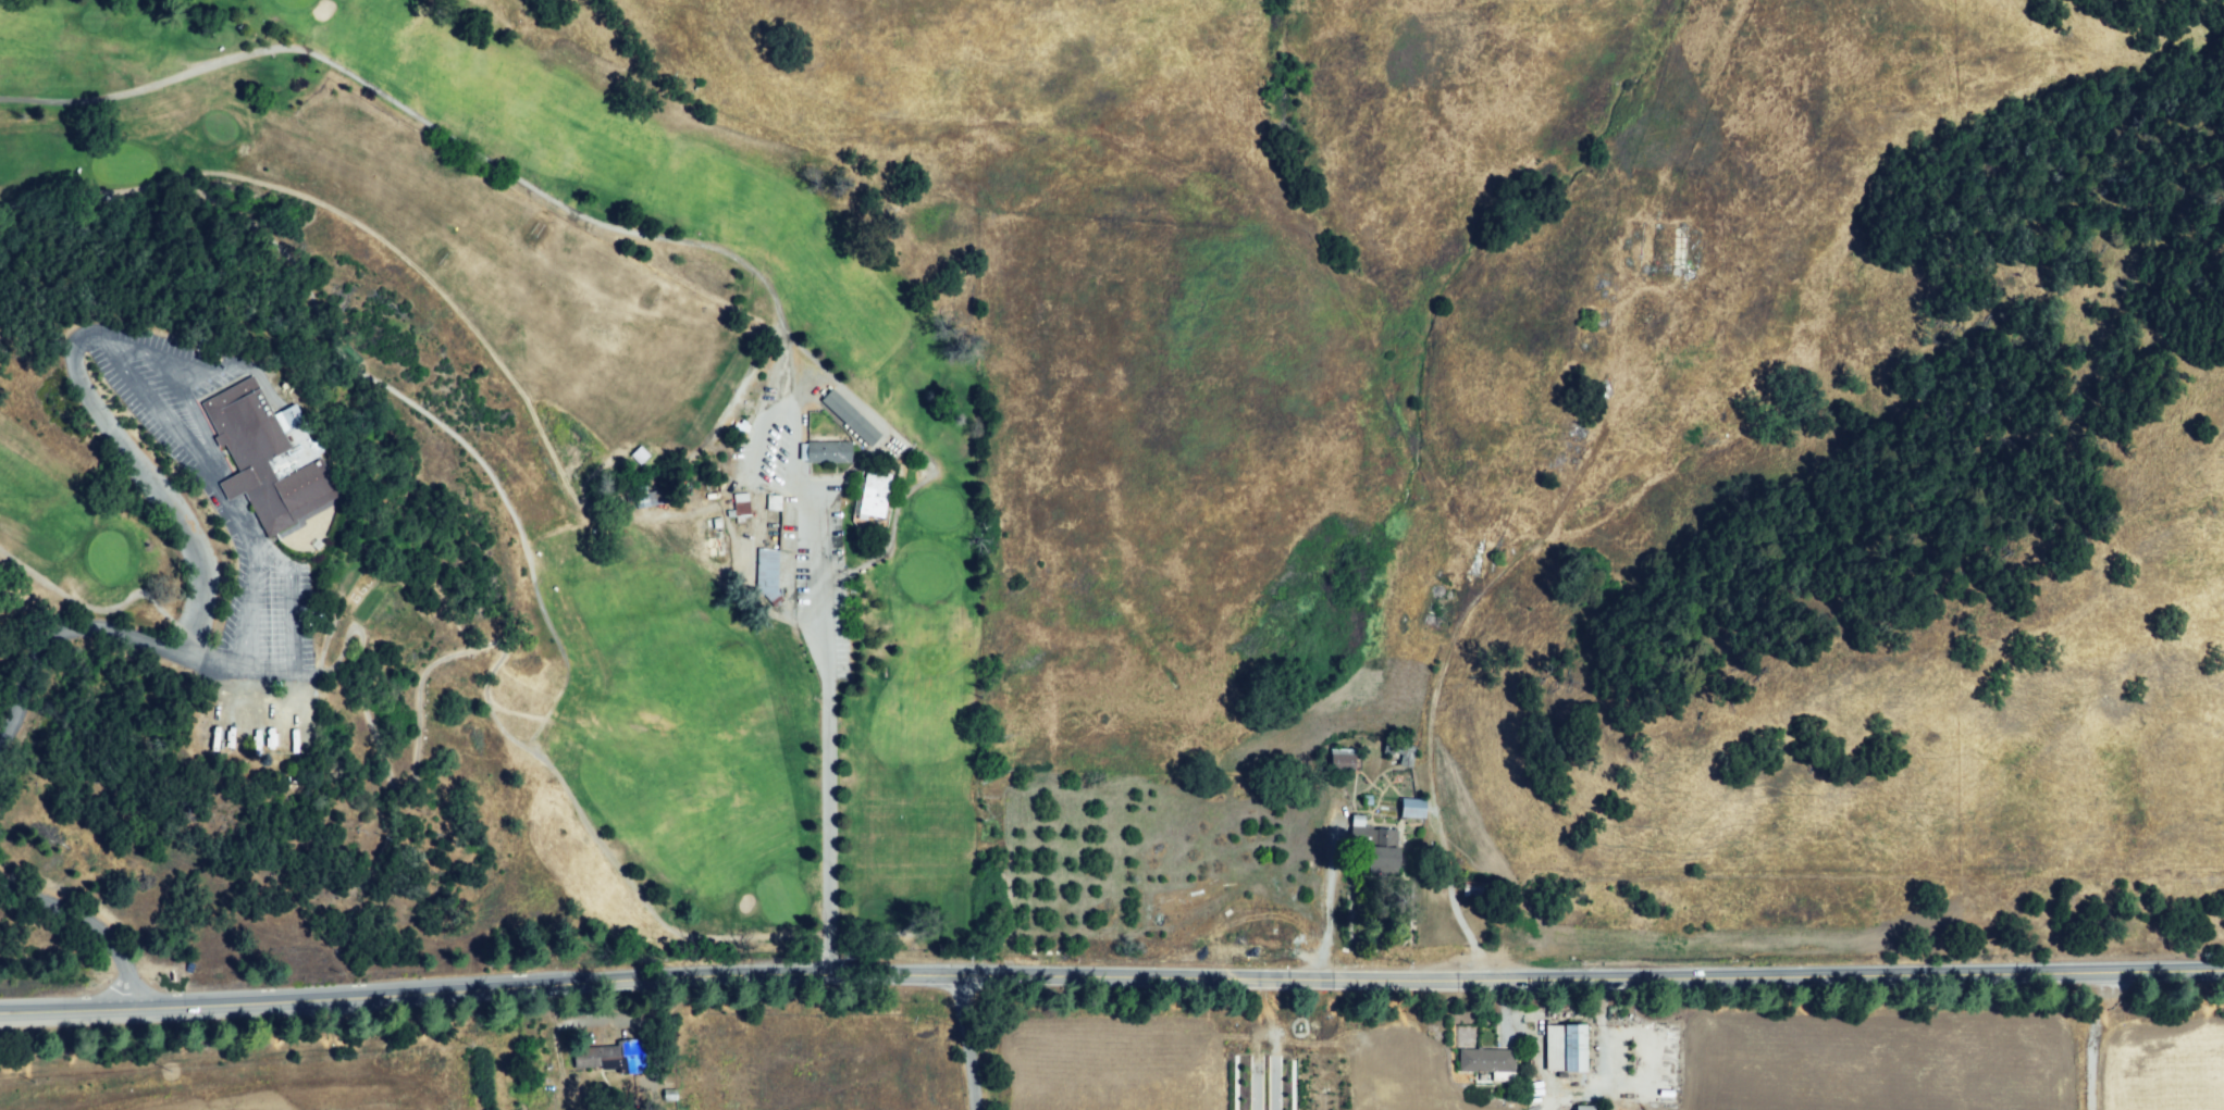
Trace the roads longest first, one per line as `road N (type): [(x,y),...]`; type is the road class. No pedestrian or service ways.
road 1 (primary): [(2223,976),(802,975),(0,1013)]
road 2 (residential): [(190,664),(202,572),(170,509),(92,406),(72,359),(85,340)]
road 3 (residential): [(0,745),(48,638),(75,626),(210,668)]
road 4 (residential): [(141,1011),(101,933),(0,882)]
road 5 (residential): [(1261,978),(1265,1109)]
road 6 (residential): [(2091,1109),(2087,981)]

